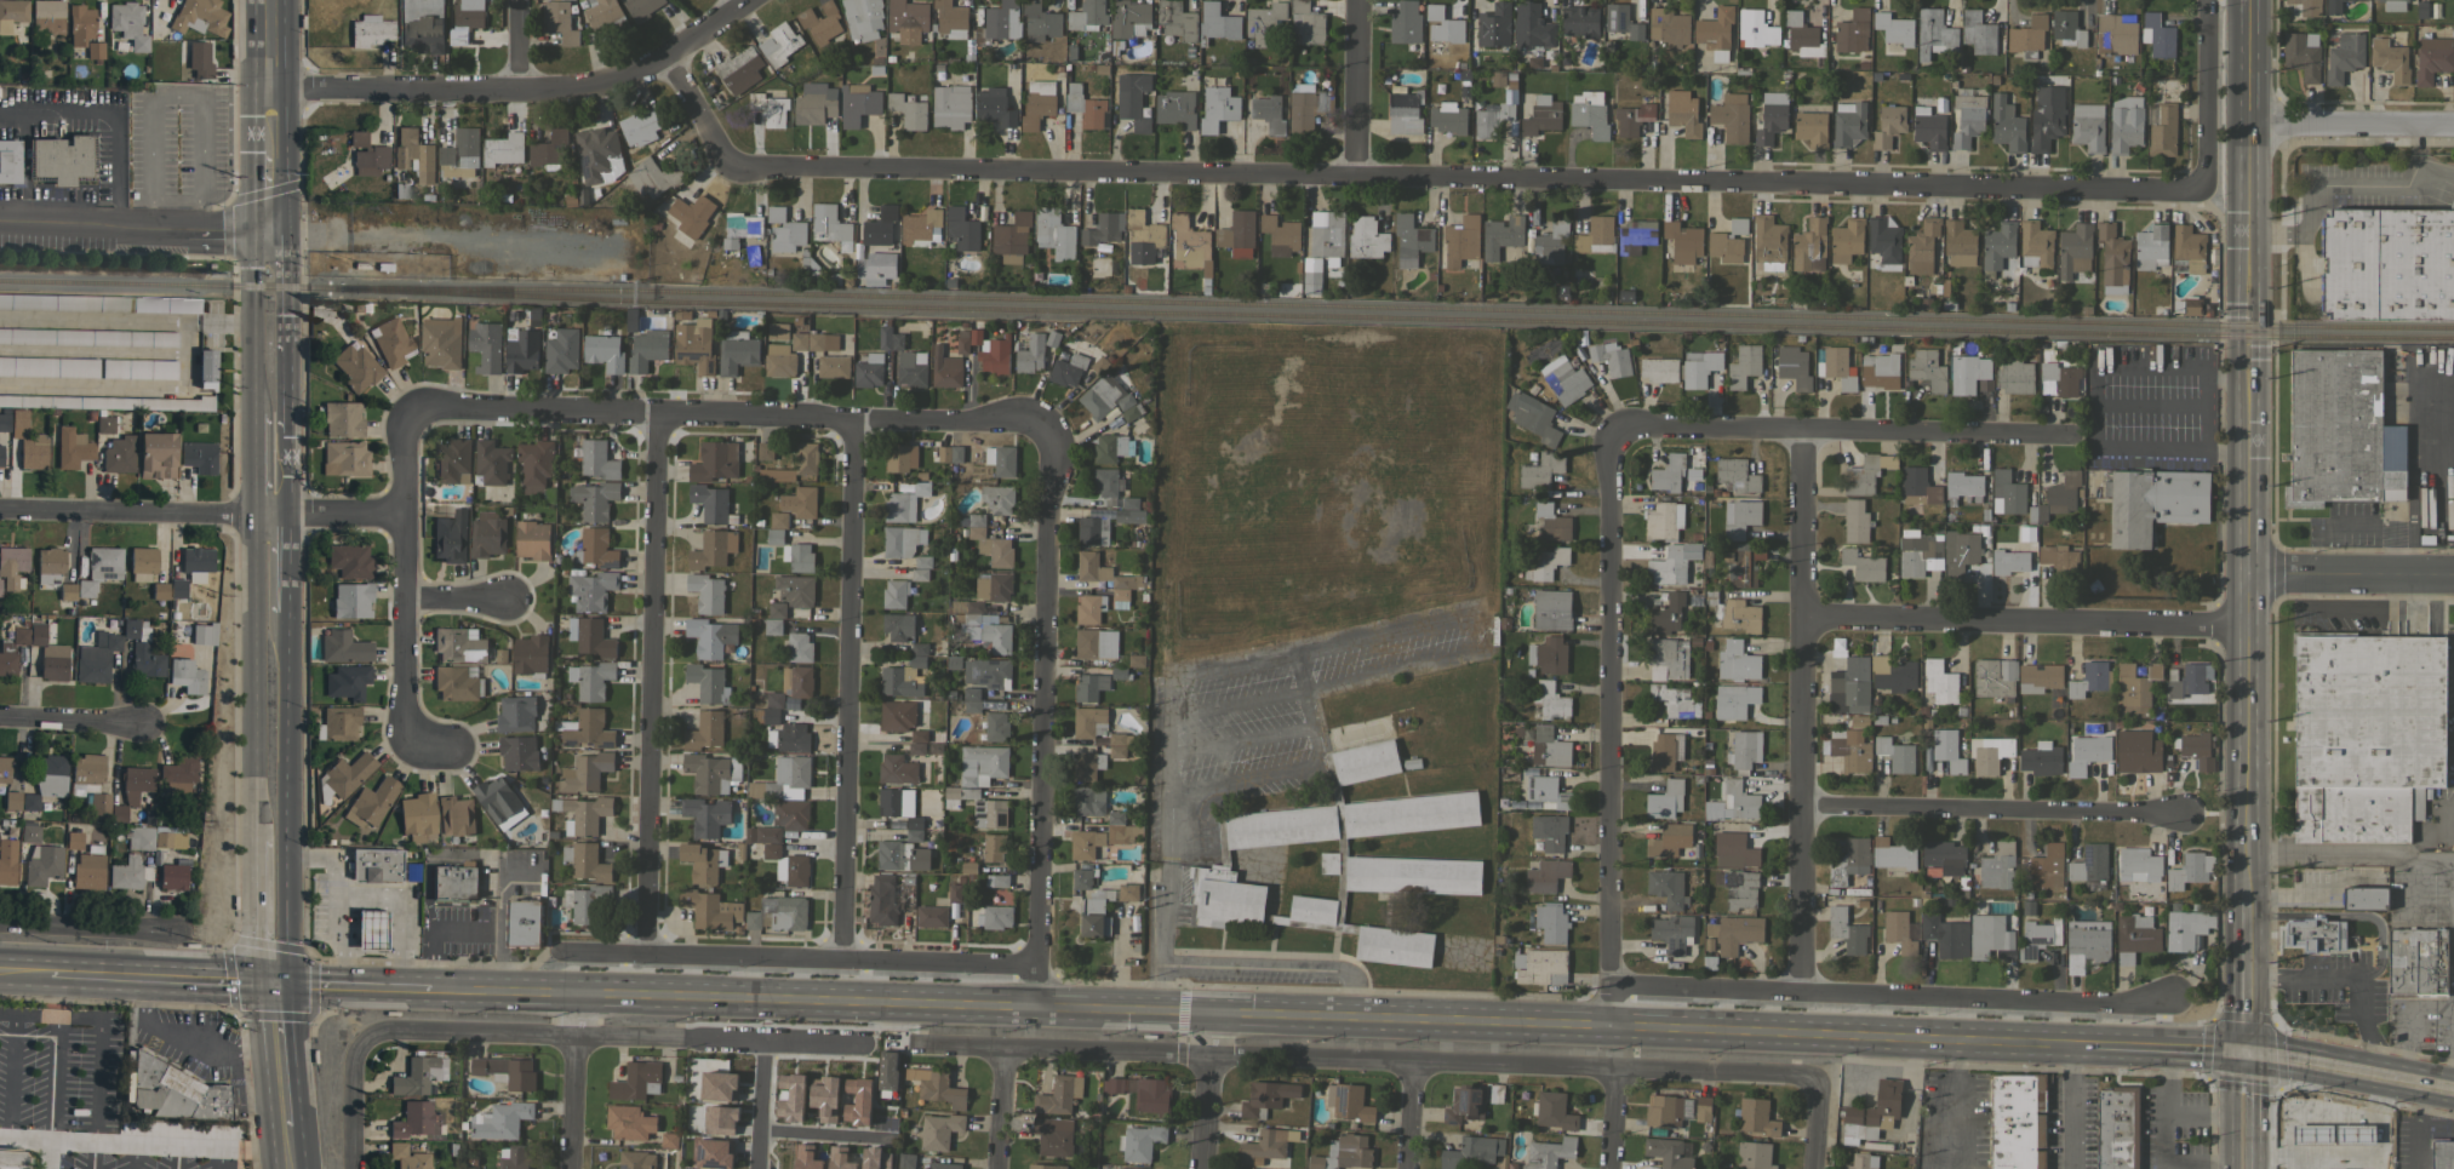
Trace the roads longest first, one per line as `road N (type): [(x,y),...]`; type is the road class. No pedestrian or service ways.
road 1 (tertiary): [(428,989),(2089,1041)]
road 2 (residential): [(664,62),(710,145),(732,168),(765,172),(1354,171),(2192,193)]
road 3 (residential): [(1819,1087),(1803,1078),(909,1048)]
road 4 (residential): [(421,409),(1022,422),(1041,429)]
road 5 (residential): [(1608,429),(1607,1025)]
road 6 (residential): [(1041,429),(1053,466),(1037,1008)]
road 7 (residential): [(1607,987),(2173,999)]
road 8 (residential): [(1801,993),(1807,429)]
road 9 (residential): [(660,416),(646,957)]
road 10 (residential): [(854,422),(846,963)]
road 11 (residential): [(271,88),(517,90),(624,81),(750,0)]
road 12 (residential): [(852,1047),(401,1033),(362,1047)]
road 13 (residential): [(562,955),(1039,970)]
road 14 (residential): [(1608,429),(2072,434)]
road 15 (residential): [(1804,617),(2253,625)]
road 16 (tertiary): [(2252,899),(2254,457)]
road 17 (residential): [(0,507),(407,518)]
road 18 (tertiary): [(2254,383),(2255,0)]
road 19 (residential): [(454,747),(422,746),(404,728),(408,447),(421,409)]
road 20 (residential): [(1803,806),(2181,815)]
road 21 (residential): [(0,219),(273,225)]
road 22 (primary): [(274,839),(274,611)]
road 23 (secondary): [(273,984),(51,974)]
road 24 (residential): [(2254,575),(2453,575)]
road 25 (residential): [(2256,124),(2453,125)]
road 26 (residential): [(2205,0),(2206,149),(2192,193)]
road 27 (primary): [(273,414),(273,225)]
road 28 (residential): [(175,933),(0,924)]
road 29 (residential): [(1354,171),(1357,0)]
road 30 (tertiary): [(2089,1041),(2252,1045)]
road 31 (residential): [(1212,1014),(1204,1168)]
road 32 (tertiary): [(2252,1045),(2401,1070)]
road 33 (tertiary): [(2252,1045),(2252,899)]
road 34 (residential): [(0,716),(145,723)]
road 35 (primary): [(273,984),(274,839)]
road 36 (tertiary): [(2252,1045),(2227,1091),(2226,1168)]
road 37 (residential): [(763,1042),(753,1168)]
road 38 (residential): [(571,1168),(578,1042)]
road 39 (tertiary): [(2261,1168),(2252,1045)]
road 40 (residential): [(362,1047),(356,1168)]

